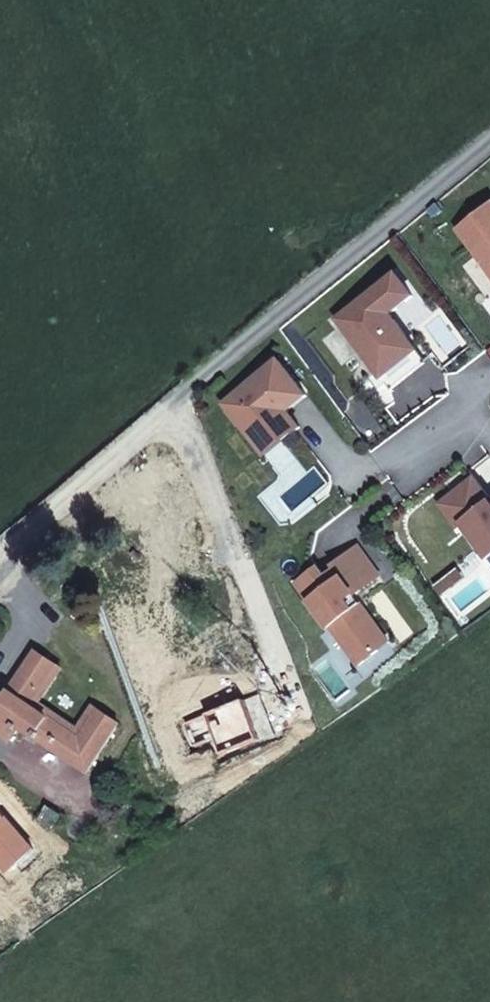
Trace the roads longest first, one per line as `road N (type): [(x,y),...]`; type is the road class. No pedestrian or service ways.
road 1 (unclassified): [(0,554),(489,138)]

